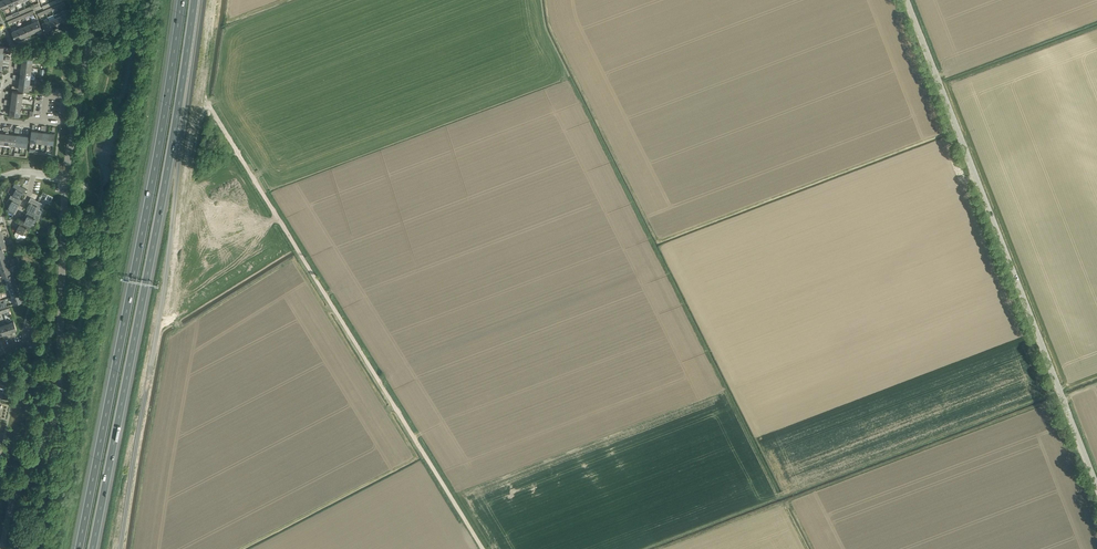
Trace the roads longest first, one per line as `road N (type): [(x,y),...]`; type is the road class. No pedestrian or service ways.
road 1 (motorway): [(179,0),(79,548)]
road 2 (unclassified): [(481,548),(206,102)]
road 3 (tertiary): [(1096,486),(907,0)]
road 4 (unclassified): [(17,492),(62,405),(65,178)]
road 5 (motorway): [(140,320),(195,0)]
road 6 (motorway): [(94,548),(140,320)]
road 7 (motorway): [(111,548),(140,320)]
road 8 (unclassified): [(76,124),(99,0)]

